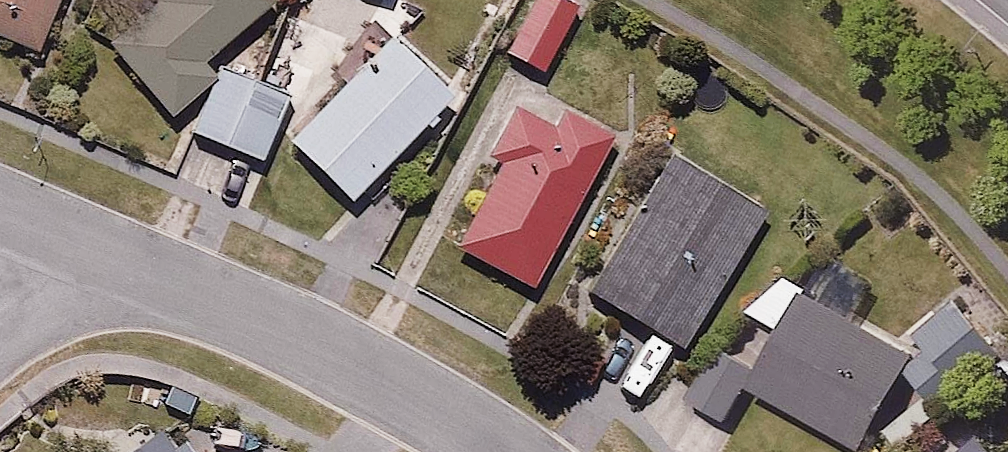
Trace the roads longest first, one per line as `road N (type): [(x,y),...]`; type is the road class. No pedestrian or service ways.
road 1 (residential): [(499,451),(388,383),(272,325),(0,208)]

